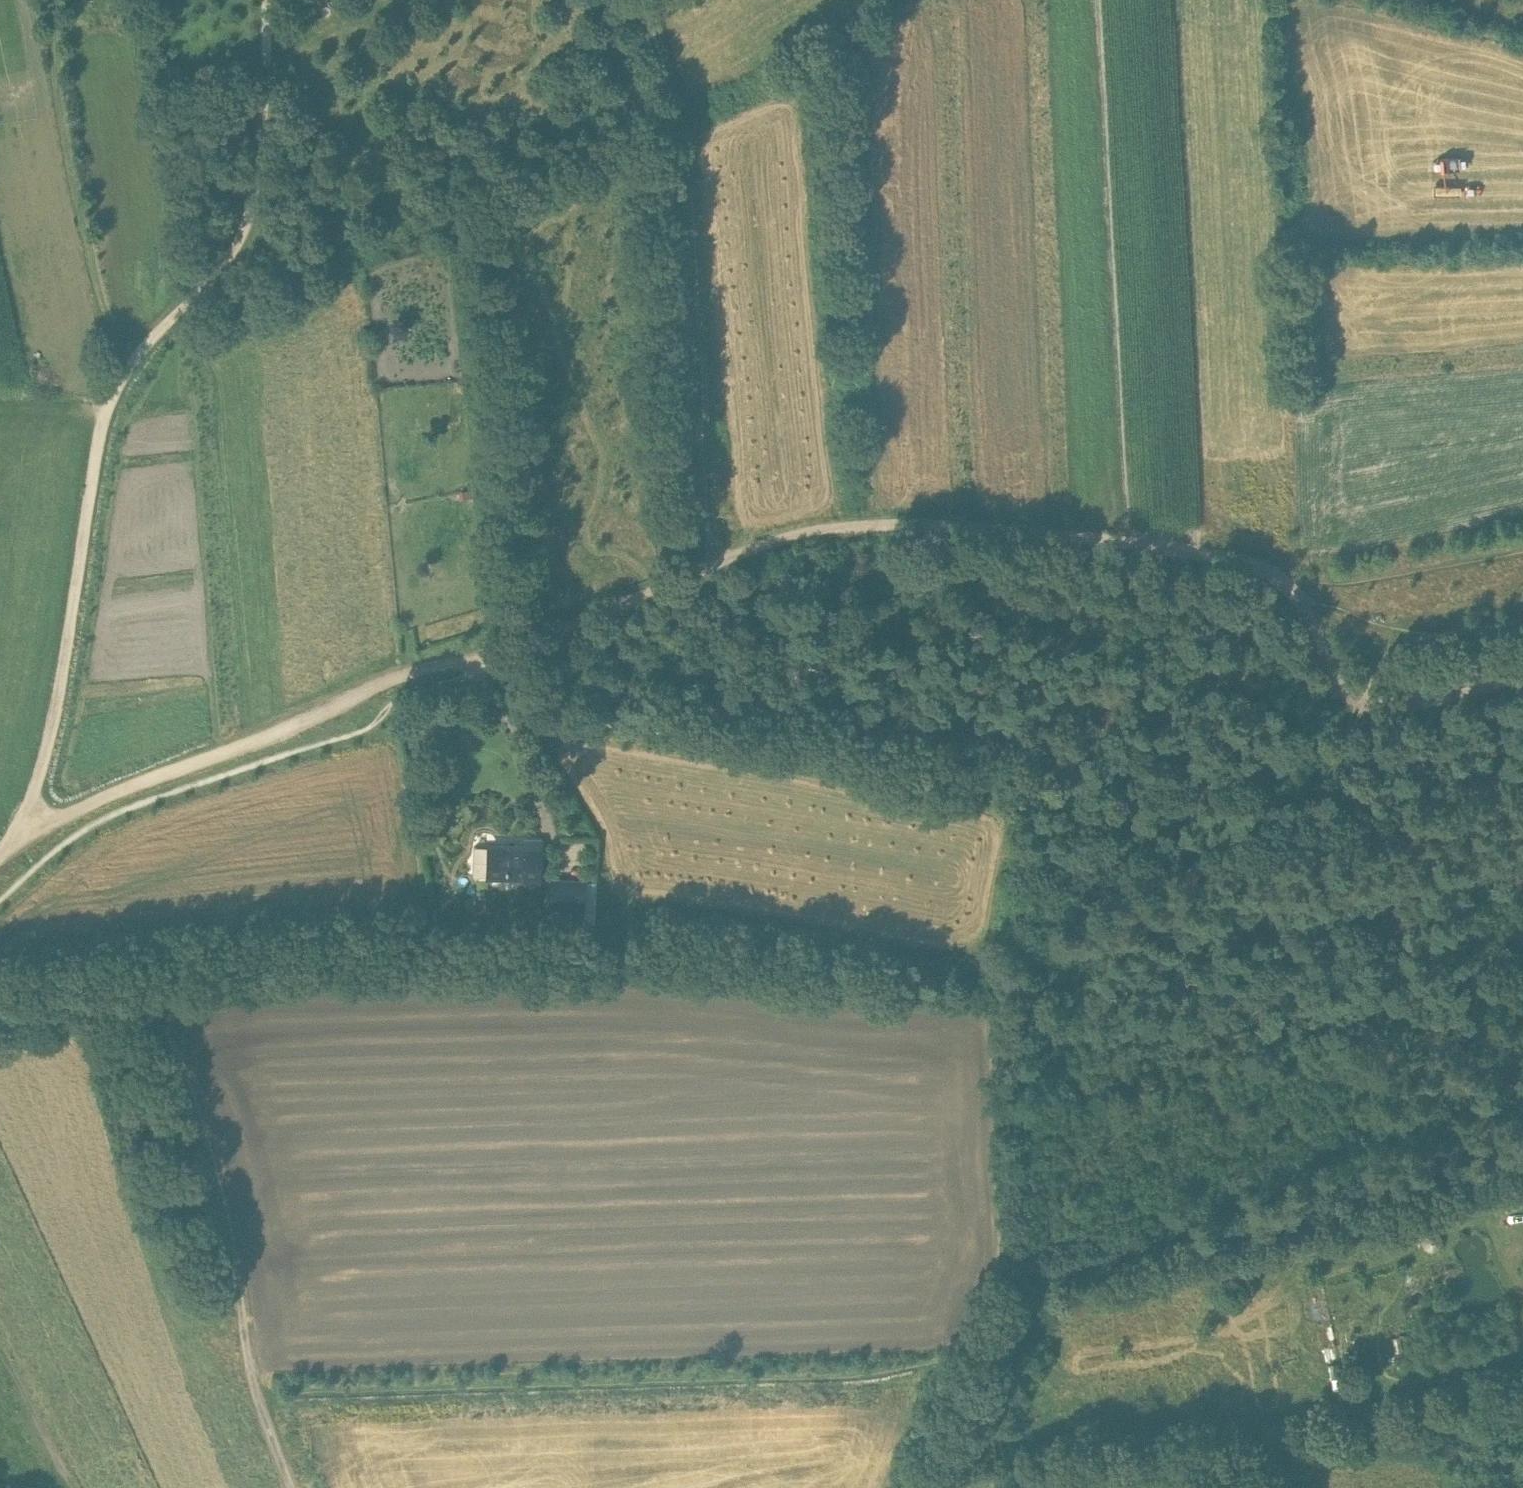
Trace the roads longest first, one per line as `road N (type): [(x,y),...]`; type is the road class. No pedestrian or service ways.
road 1 (track): [(722,545),(962,522),(1138,545),(1225,561),(1389,689),(1522,671)]
road 2 (track): [(41,813),(250,739),(722,545)]
road 3 (track): [(292,1487),(212,1252),(158,1032),(132,1011),(98,1010),(0,1035)]
road 4 (track): [(41,813),(106,433),(181,323)]
road 5 (track): [(722,545),(683,139),(669,94)]

